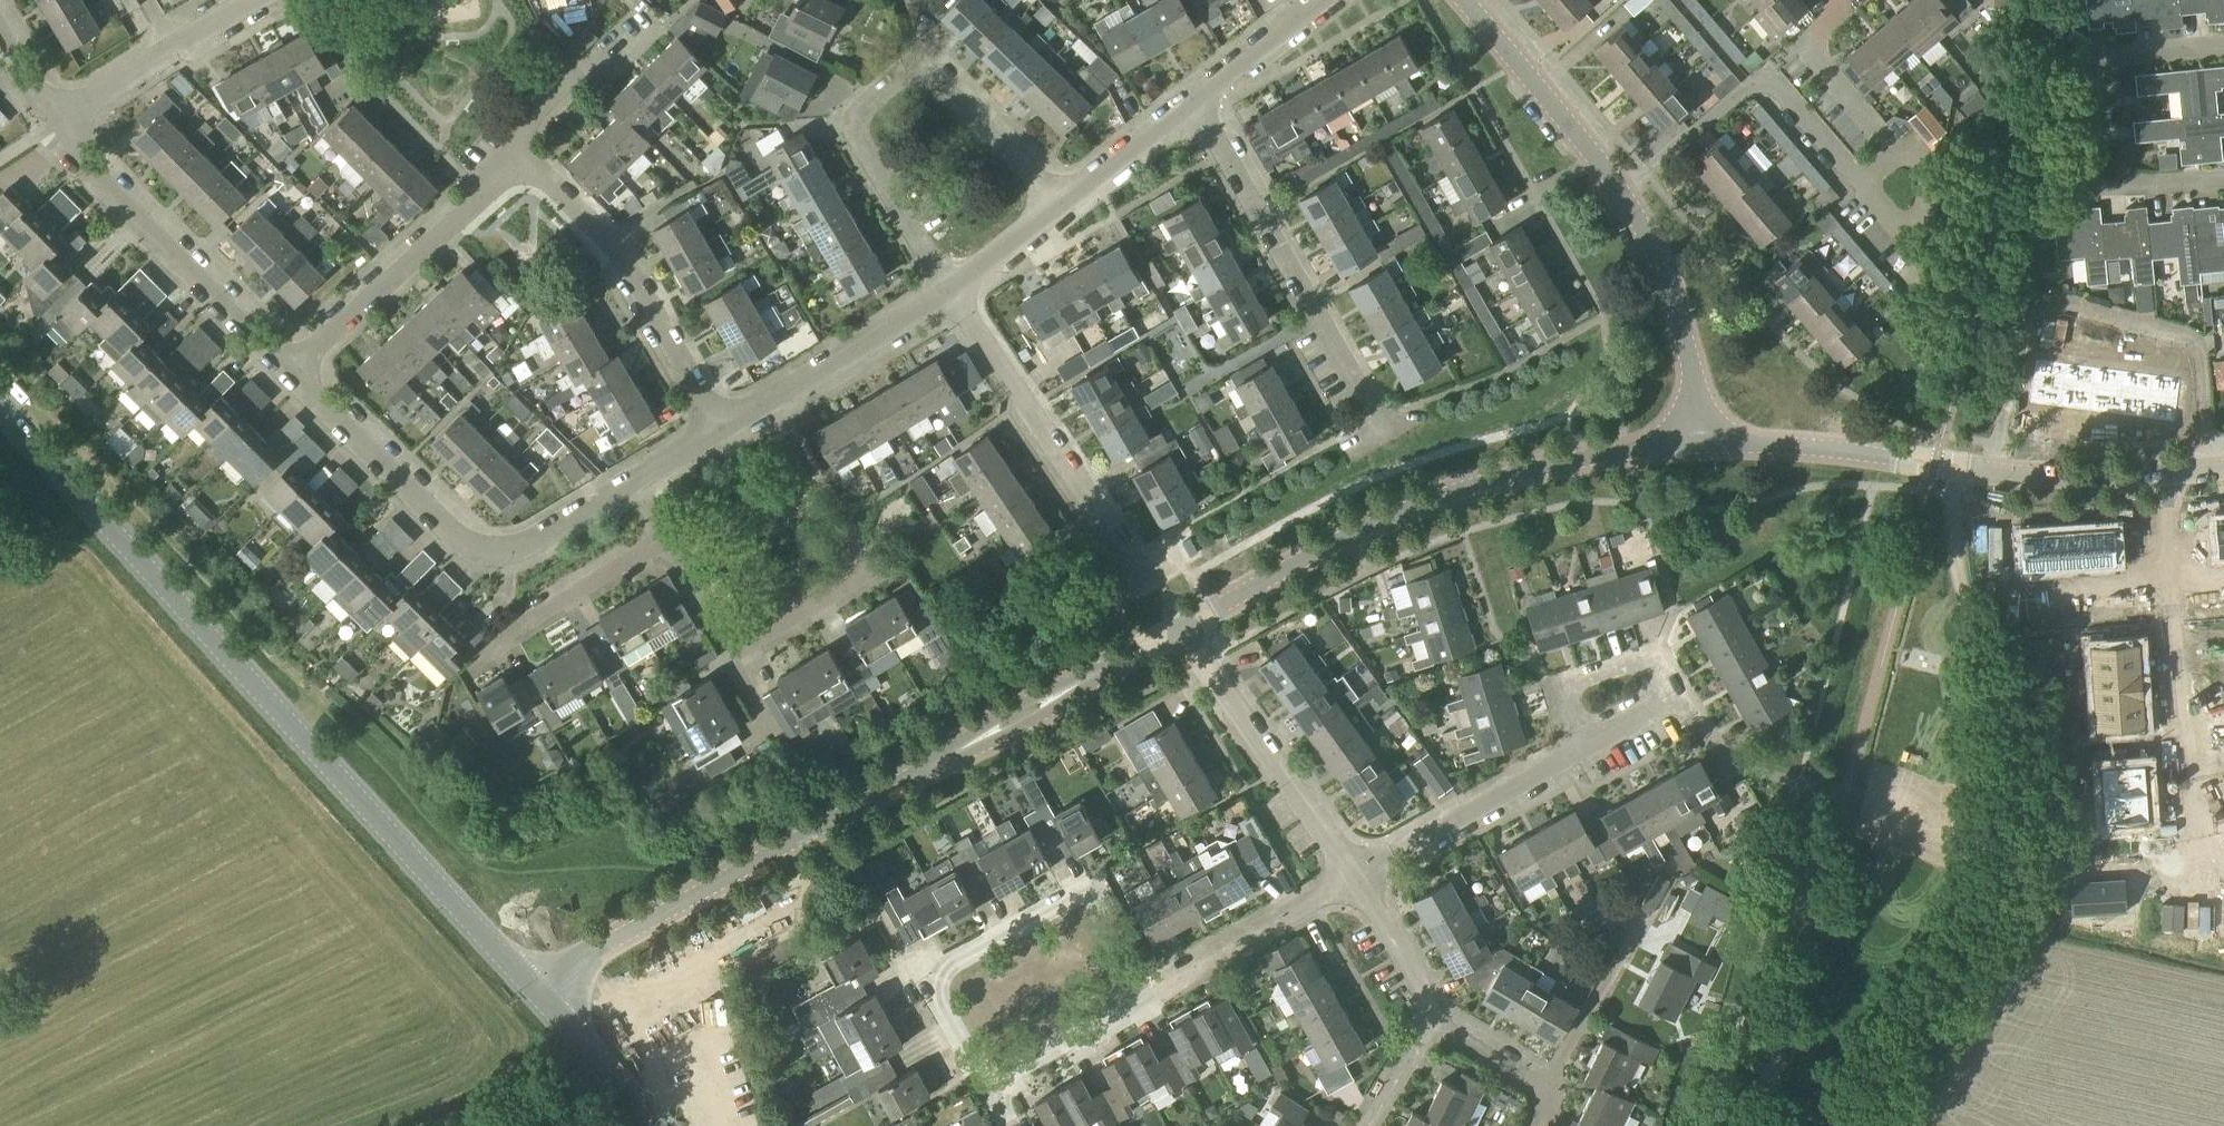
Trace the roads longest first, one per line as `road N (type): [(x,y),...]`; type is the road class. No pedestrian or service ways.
road 1 (tertiary): [(532,989),(0,410)]
road 2 (tertiary): [(532,989),(1182,632)]
road 3 (track): [(1841,1125),(1956,955),(2006,838),(2002,739),(1951,540)]
road 4 (tertiary): [(1182,632),(1365,526),(1474,479),(1611,447),(1703,441)]
road 5 (secondary): [(1703,441),(1674,303),(1621,188),(1463,0)]
road 6 (residential): [(1055,208),(939,84),(906,75),(867,105),(857,133),(949,286)]
road 7 (residential): [(1994,471),(2026,321),(2043,306),(2067,304),(2197,346),(2207,468)]
road 8 (residential): [(1354,877),(983,1085)]
road 9 (residential): [(2192,848),(2170,470)]
road 10 (residential): [(2223,178),(2087,184),(2107,60),(2223,49)]
road 11 (residential): [(1381,426),(1186,108)]
road 12 (residential): [(1157,587),(949,286)]
road 13 (residential): [(720,431),(606,238),(542,177),(497,166)]
road 14 (residential): [(288,371),(53,125)]
road 15 (residential): [(1354,877),(1182,632)]
road 16 (residential): [(983,1085),(942,1014),(939,969),(951,954),(1087,887)]
road 17 (residential): [(288,371),(482,195),(497,166)]
road 18 (residential): [(510,550),(466,547),(288,371)]
road 19 (residential): [(720,431),(949,286)]
road 20 (residential): [(1354,877),(1578,752)]
road 21 (secondary): [(1955,465),(1703,441)]
road 22 (residential): [(1578,752),(1671,703),(1647,657),(1558,686)]
road 23 (residential): [(53,125),(252,0)]
road 24 (residential): [(492,641),(667,534)]
road 25 (tertiary): [(664,1125),(532,989)]
road 26 (secondary): [(2170,470),(1994,471)]
road 27 (residential): [(1560,1091),(1635,933)]
road 28 (residential): [(1186,108),(1315,0)]
road 29 (residential): [(1055,208),(1186,108)]
road 30 (residential): [(1433,1021),(1354,877)]
road 31 (residential): [(734,647),(874,562)]
road 32 (residential): [(1560,1091),(1433,1021)]
road 33 (residential): [(510,550),(634,482)]
road 34 (residential): [(497,166),(501,145),(589,64)]
road 35 (residential): [(949,286),(1055,208)]
road 36 (residential): [(667,534),(734,647)]
road 37 (residential): [(1433,1021),(1363,1125)]

